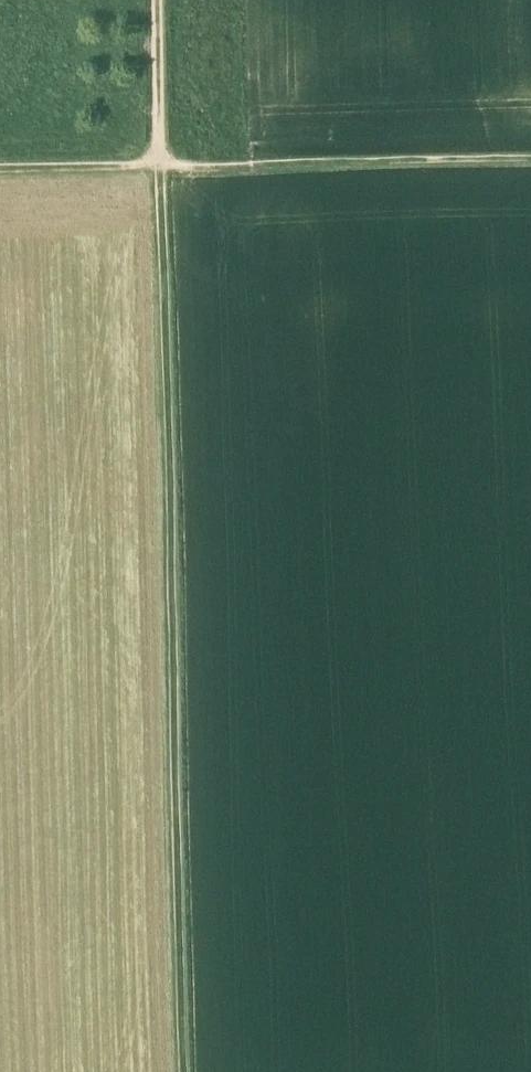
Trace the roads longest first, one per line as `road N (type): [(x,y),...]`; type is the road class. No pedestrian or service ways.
road 1 (track): [(186,1071),(157,0)]
road 2 (track): [(530,158),(0,166)]

